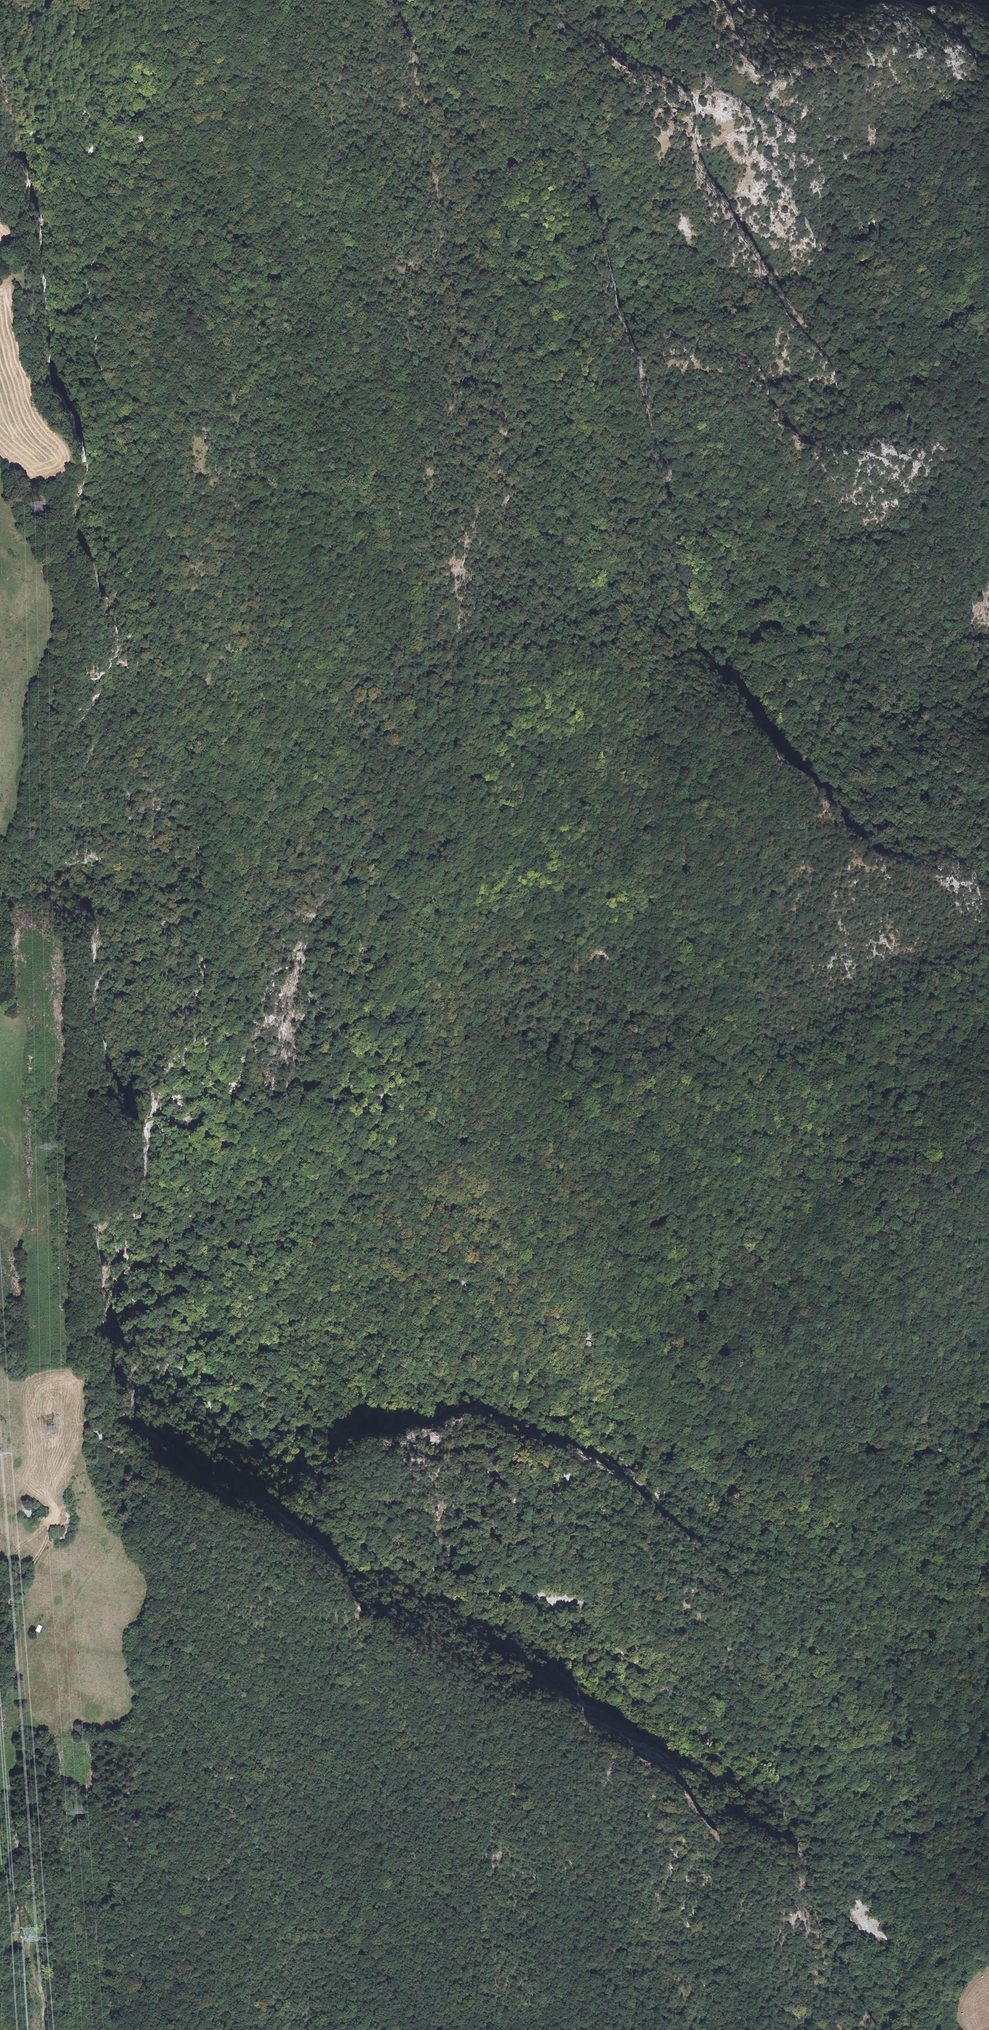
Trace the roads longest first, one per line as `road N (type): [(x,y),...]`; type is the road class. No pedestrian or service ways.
road 1 (track): [(53,1739),(27,1853),(43,2029)]

